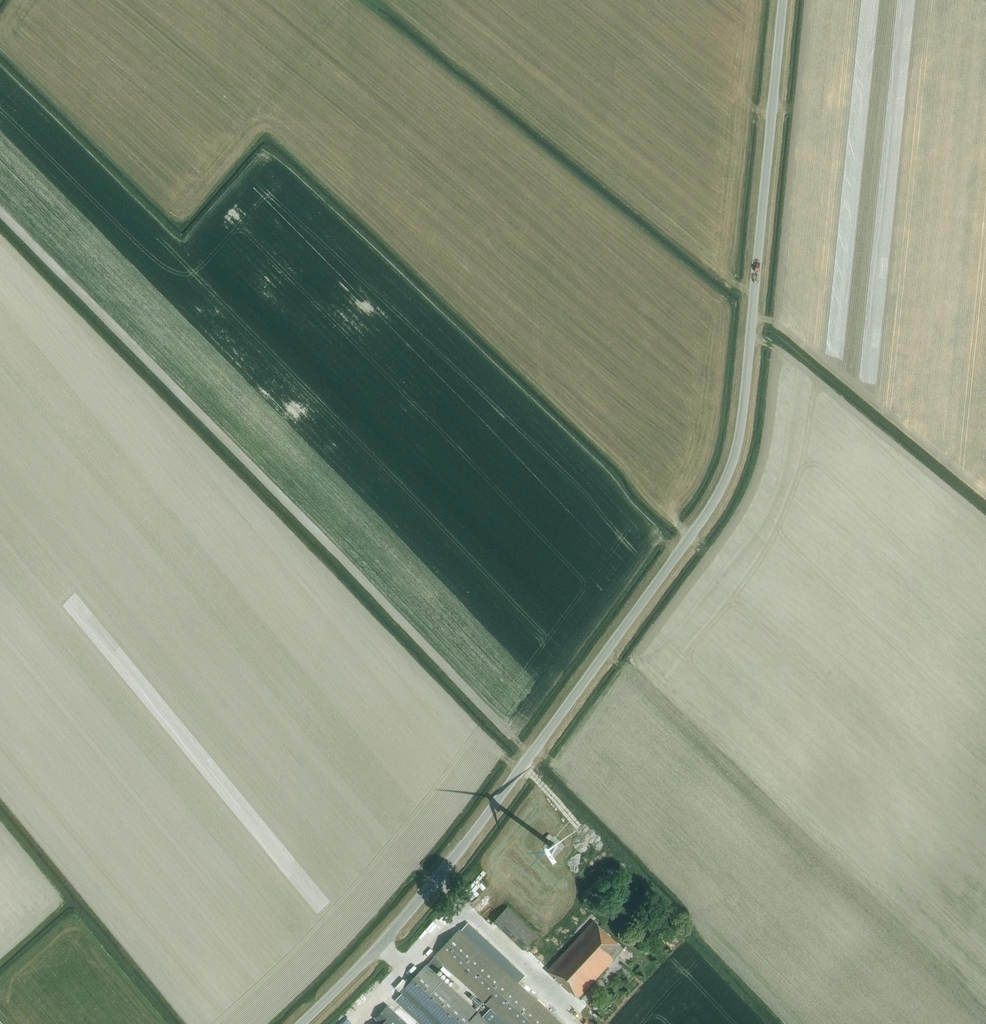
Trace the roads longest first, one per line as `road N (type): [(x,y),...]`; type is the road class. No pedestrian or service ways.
road 1 (unclassified): [(301,1023),(382,945),(461,849),(711,513),(737,457),(748,387),(783,0)]

